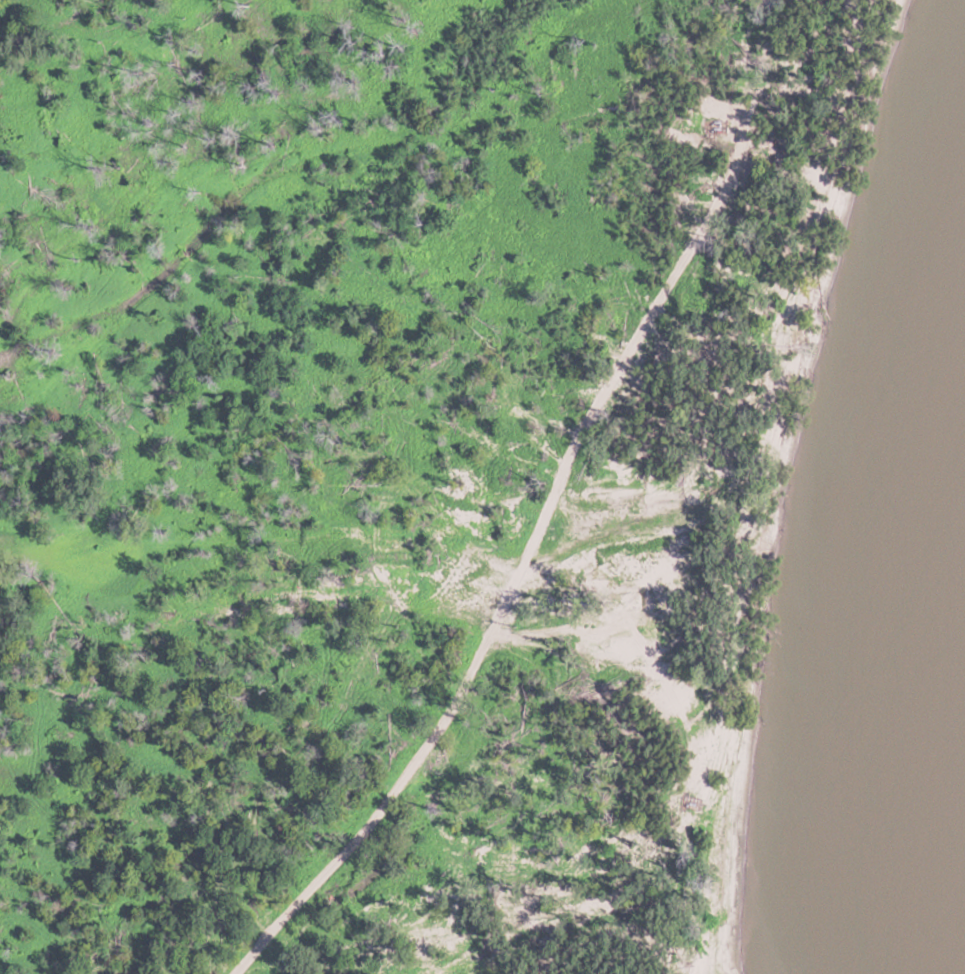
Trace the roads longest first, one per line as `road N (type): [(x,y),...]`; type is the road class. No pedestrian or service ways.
road 1 (residential): [(425,828),(273,941),(243,973)]

